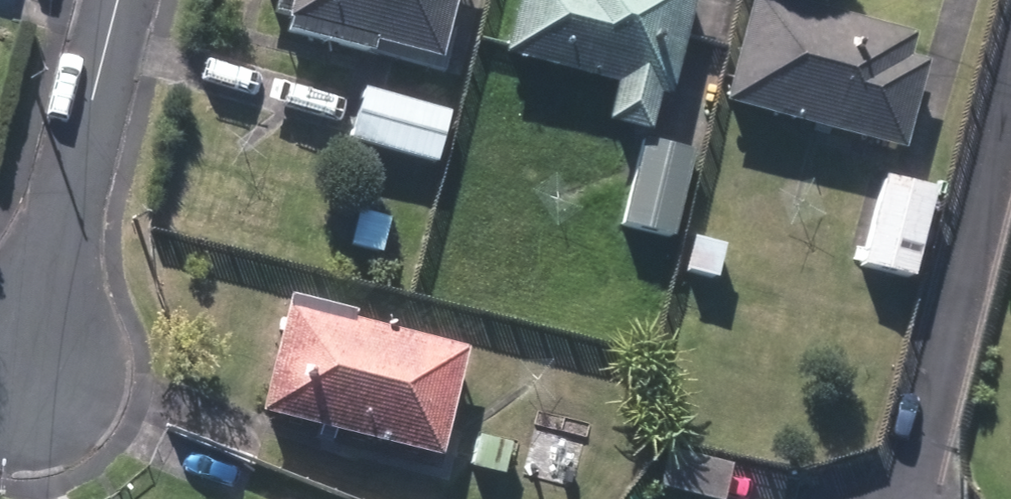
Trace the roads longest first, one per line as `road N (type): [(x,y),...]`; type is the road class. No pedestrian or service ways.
road 1 (residential): [(121,0),(8,402)]
road 2 (residential): [(1010,102),(910,498)]

